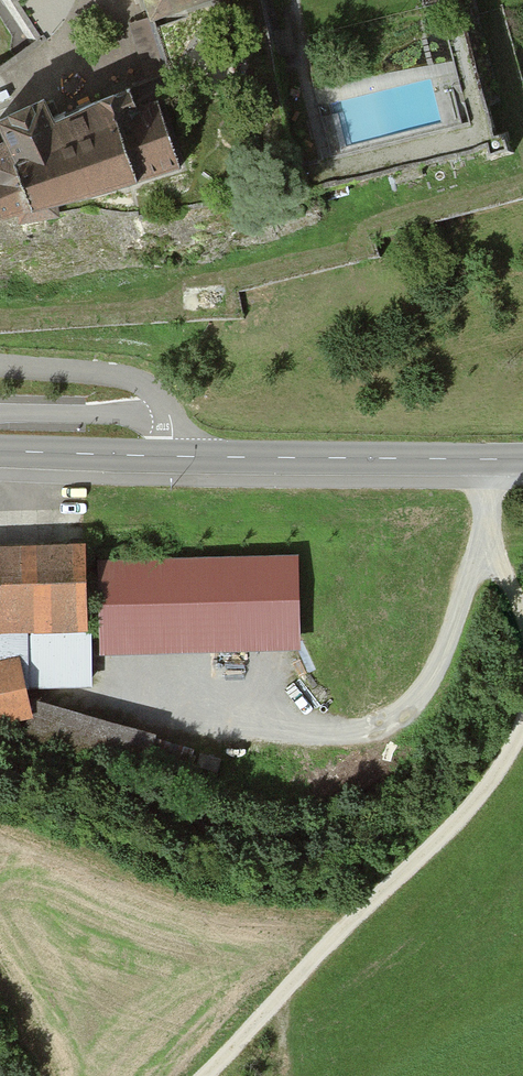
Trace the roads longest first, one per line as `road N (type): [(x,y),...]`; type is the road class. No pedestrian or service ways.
road 1 (track): [(484,482),(479,555),(425,693),(402,718),(354,733),(113,689)]
road 2 (track): [(522,712),(483,792),(202,1075)]
road 3 (tertiary): [(177,457),(522,458)]
road 4 (residential): [(0,366),(140,382),(170,416),(177,457)]
road 5 (tertiary): [(0,451),(177,457)]
road 6 (track): [(485,460),(493,539),(522,611)]

